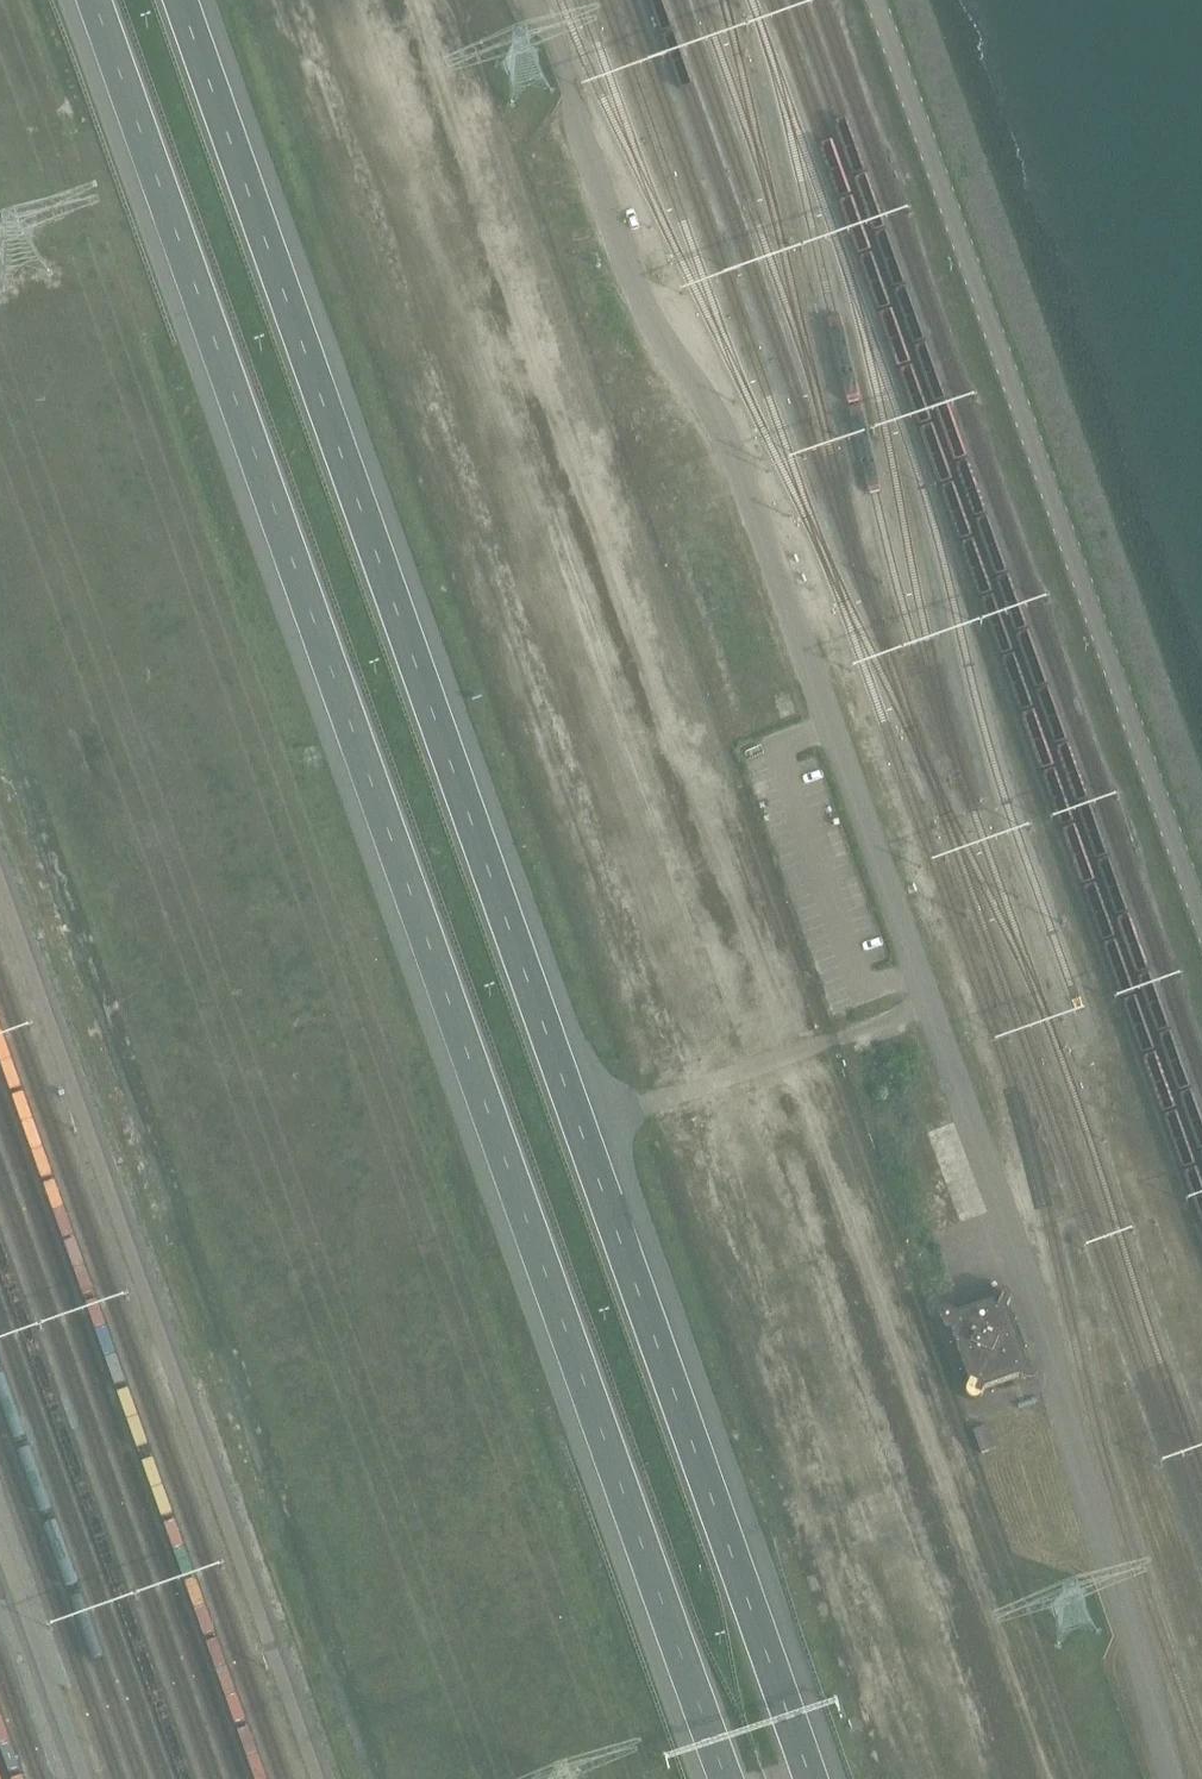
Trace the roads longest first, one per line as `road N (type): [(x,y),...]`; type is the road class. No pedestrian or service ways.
road 1 (trunk): [(811,1778),(182,0)]
road 2 (trunk): [(94,0),(722,1778)]

